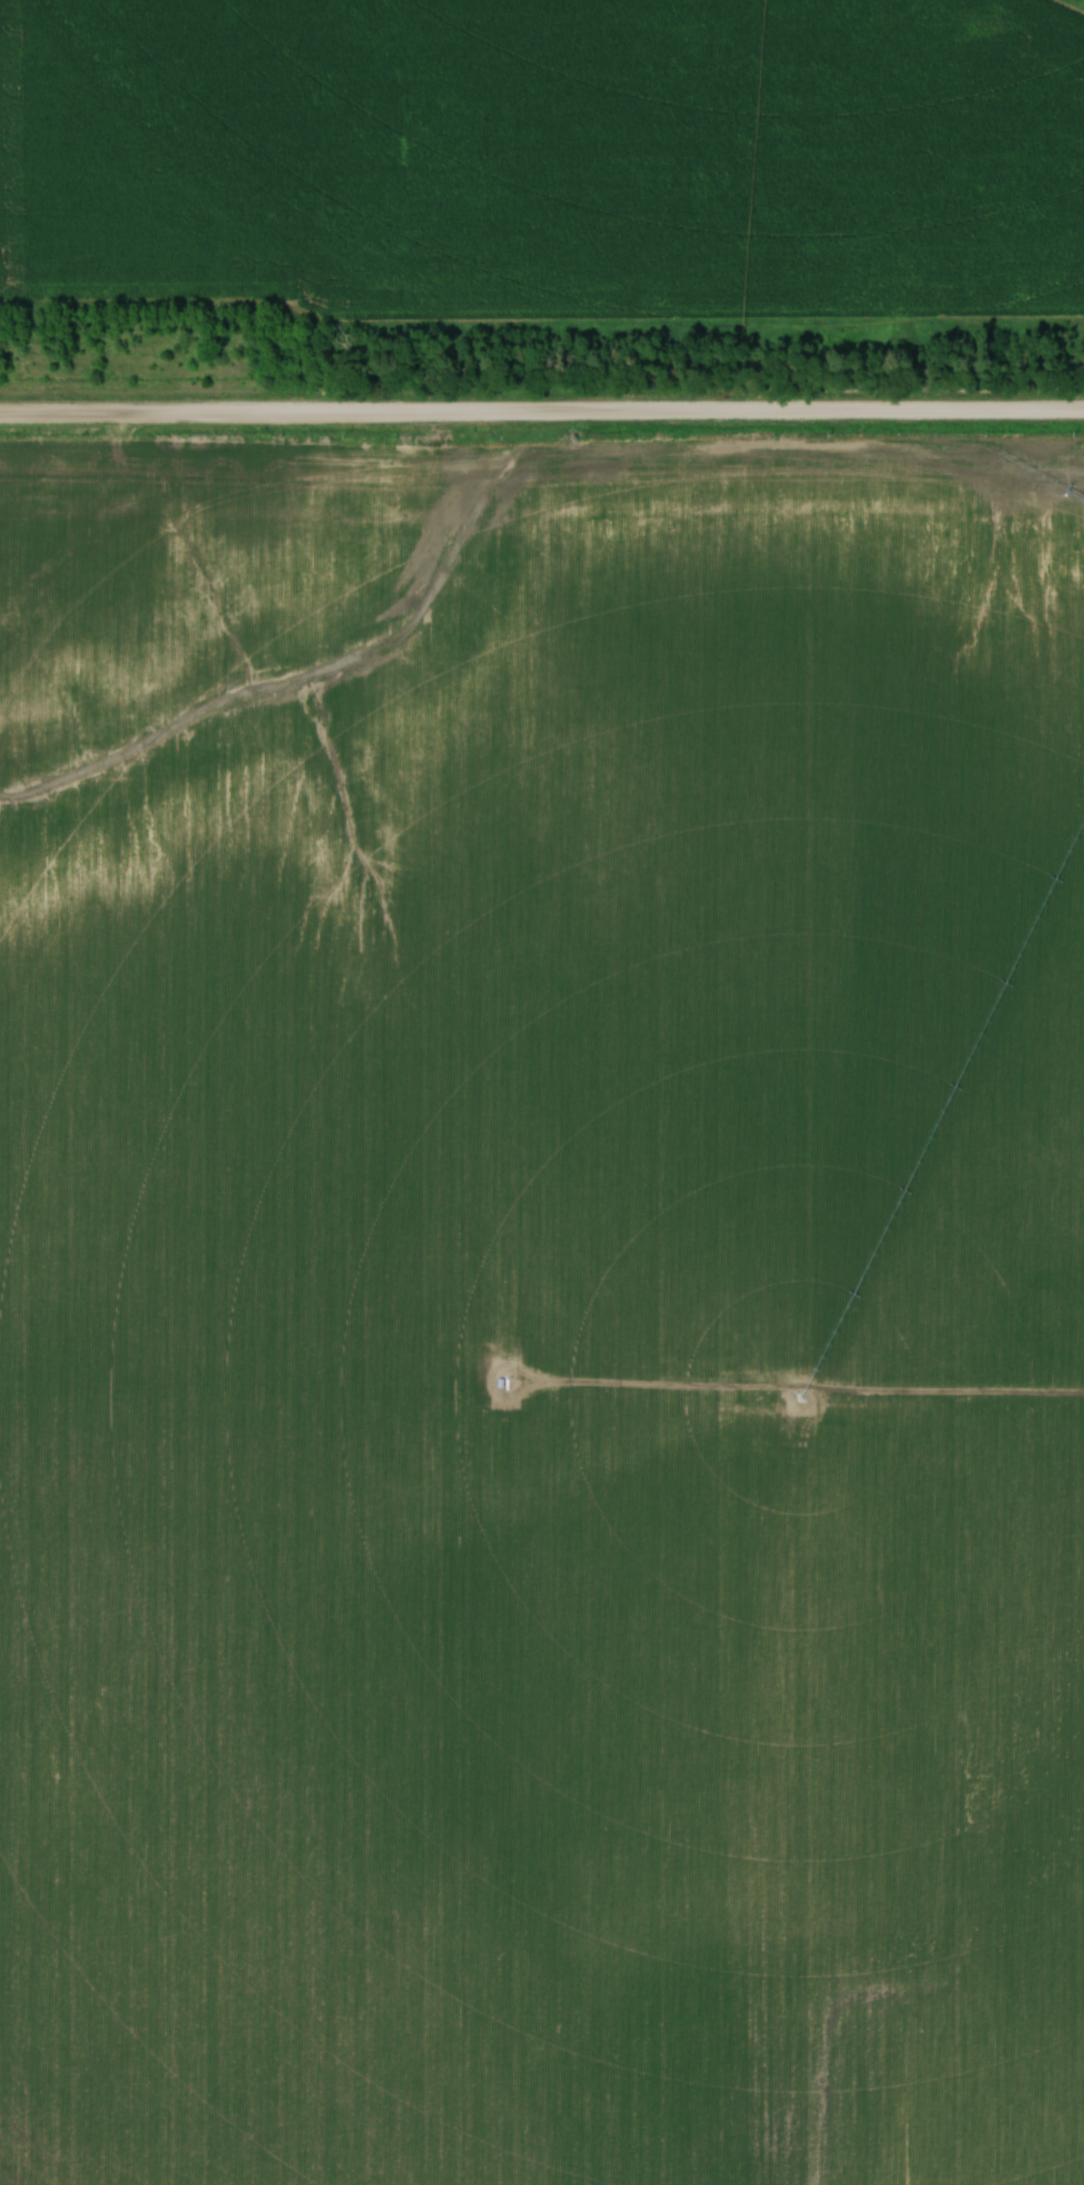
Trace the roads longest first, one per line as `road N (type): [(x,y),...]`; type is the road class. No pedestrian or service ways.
road 1 (tertiary): [(0,424),(1083,420)]

